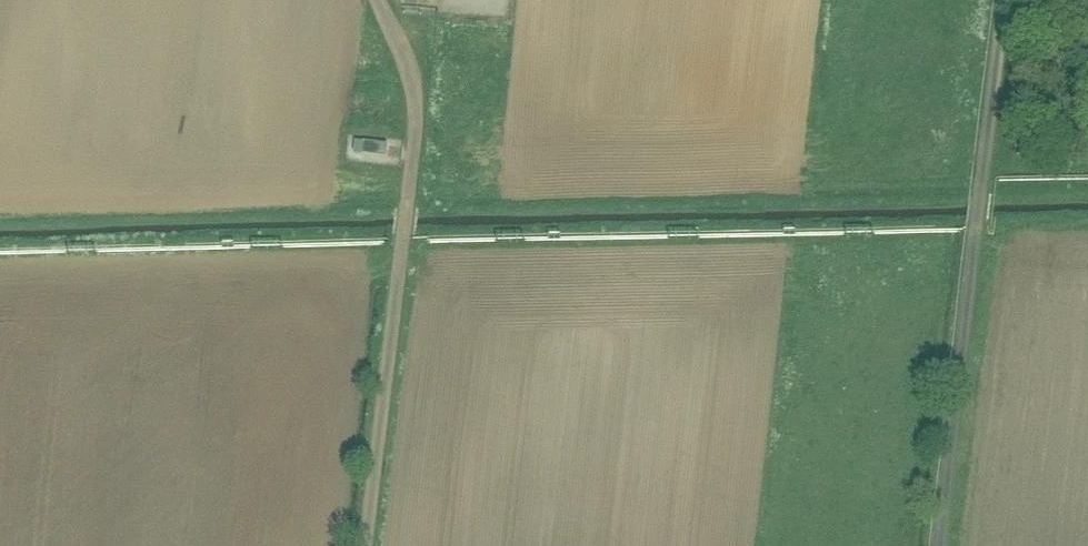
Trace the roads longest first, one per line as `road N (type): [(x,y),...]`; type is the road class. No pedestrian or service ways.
road 1 (track): [(379,0),(411,68),(413,127),(372,545)]
road 2 (track): [(1004,0),(940,545)]

